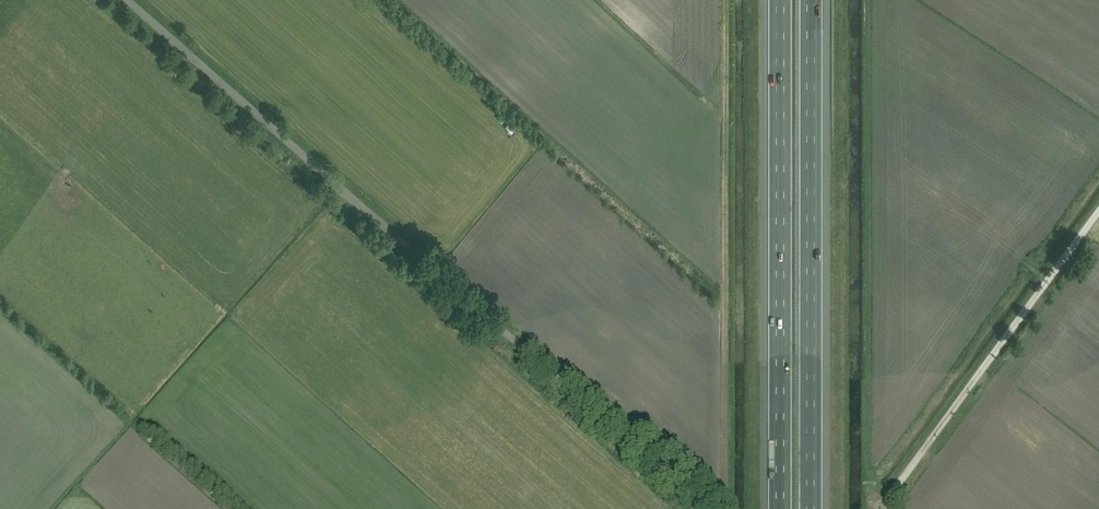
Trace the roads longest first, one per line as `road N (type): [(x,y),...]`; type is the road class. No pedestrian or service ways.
road 1 (unclassified): [(699,497),(129,0)]
road 2 (track): [(724,0),(723,491),(722,500),(699,497),(697,508)]
road 3 (motorway): [(817,508),(817,0)]
road 4 (motorway): [(779,0),(779,508)]

